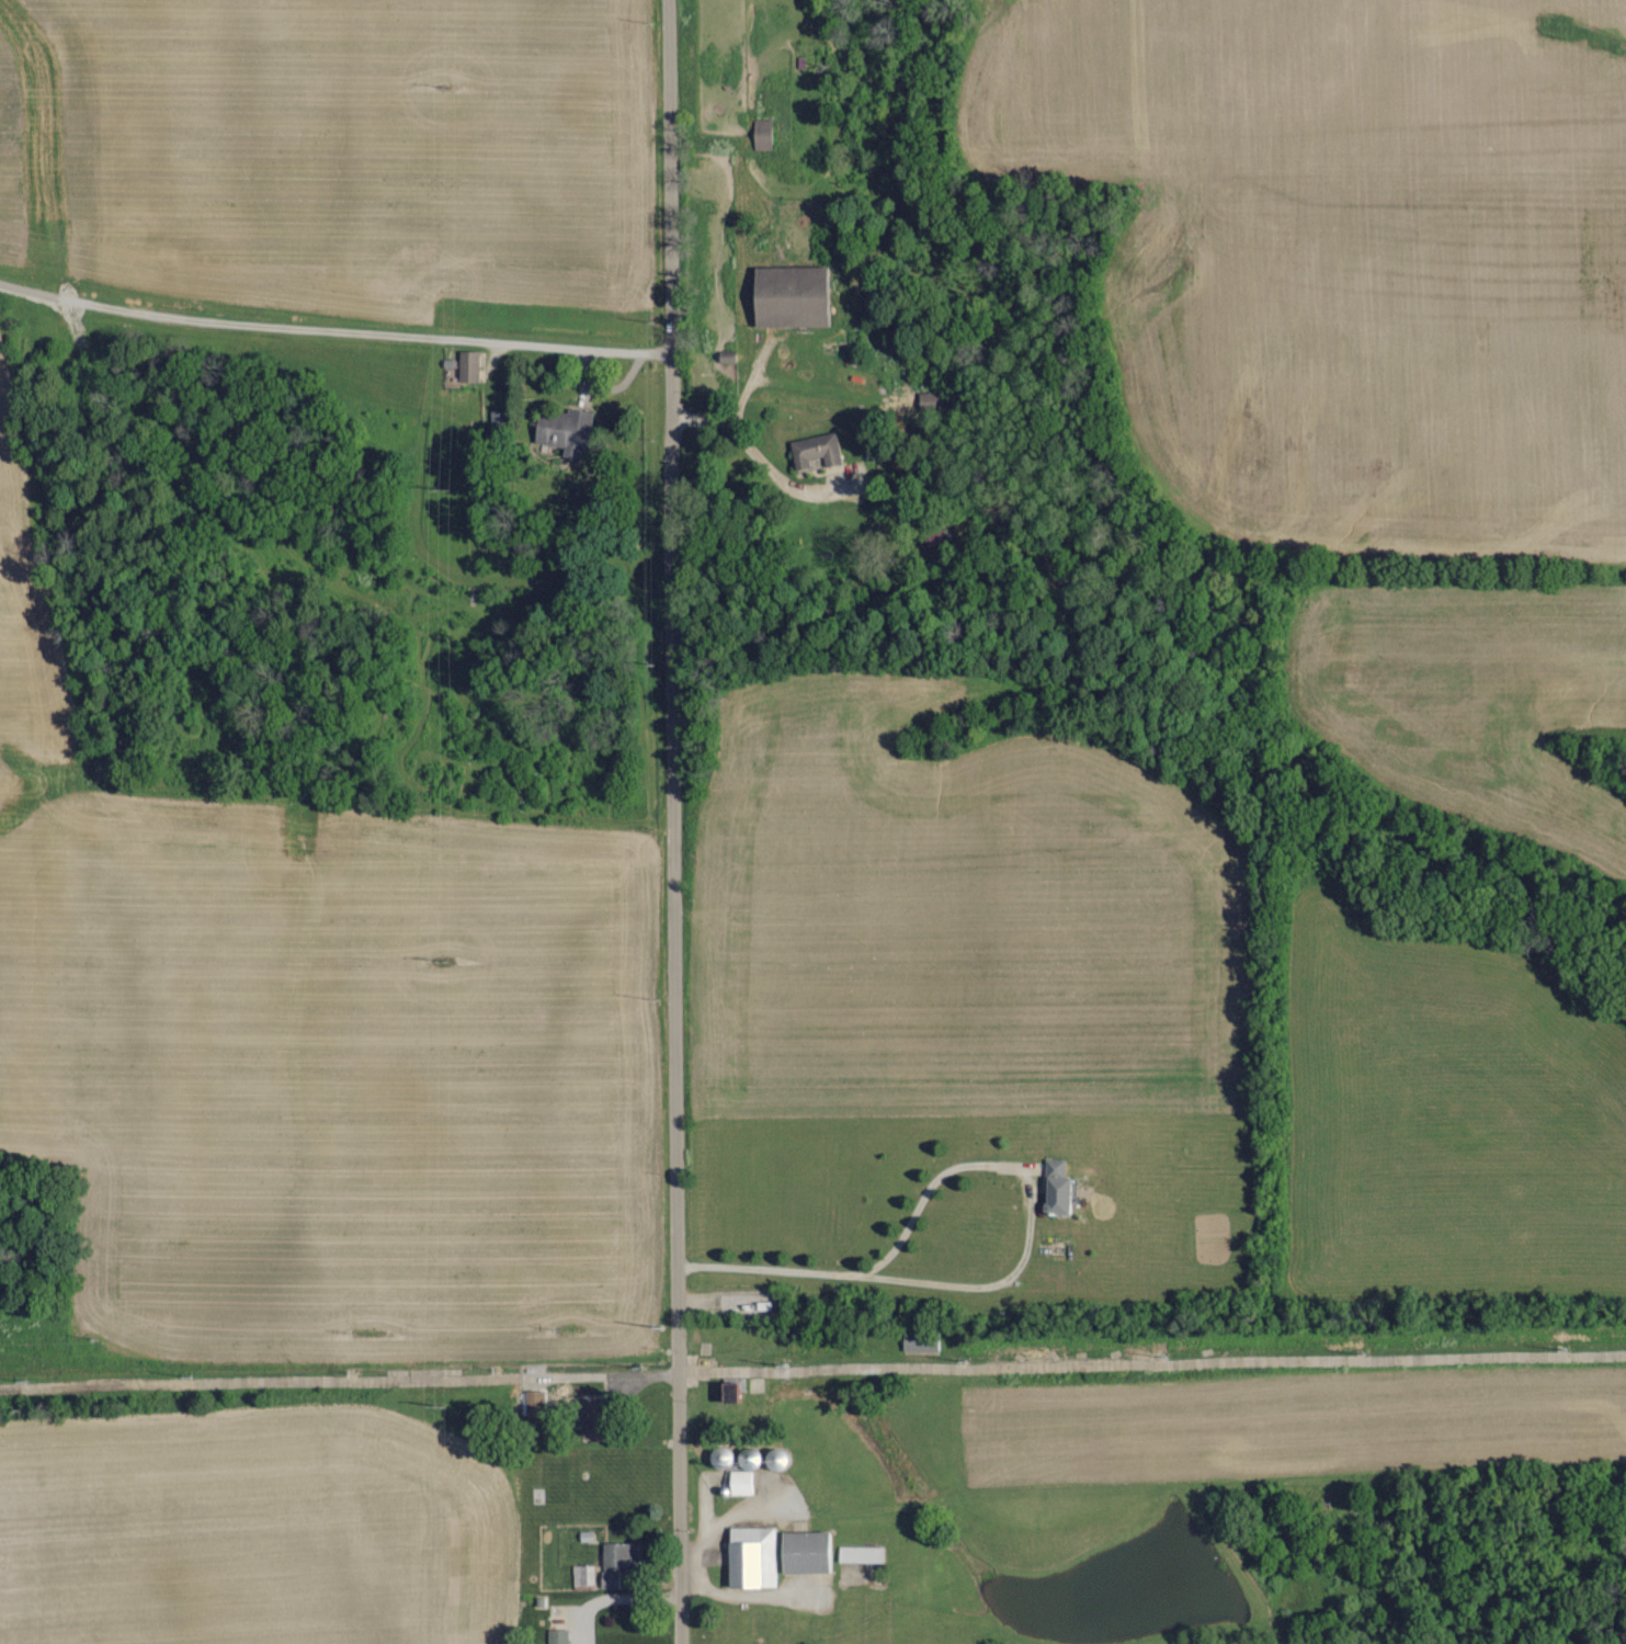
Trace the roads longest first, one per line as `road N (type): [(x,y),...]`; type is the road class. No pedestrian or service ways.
road 1 (residential): [(675,1036),(672,0)]
road 2 (residential): [(679,1643),(675,1036)]

